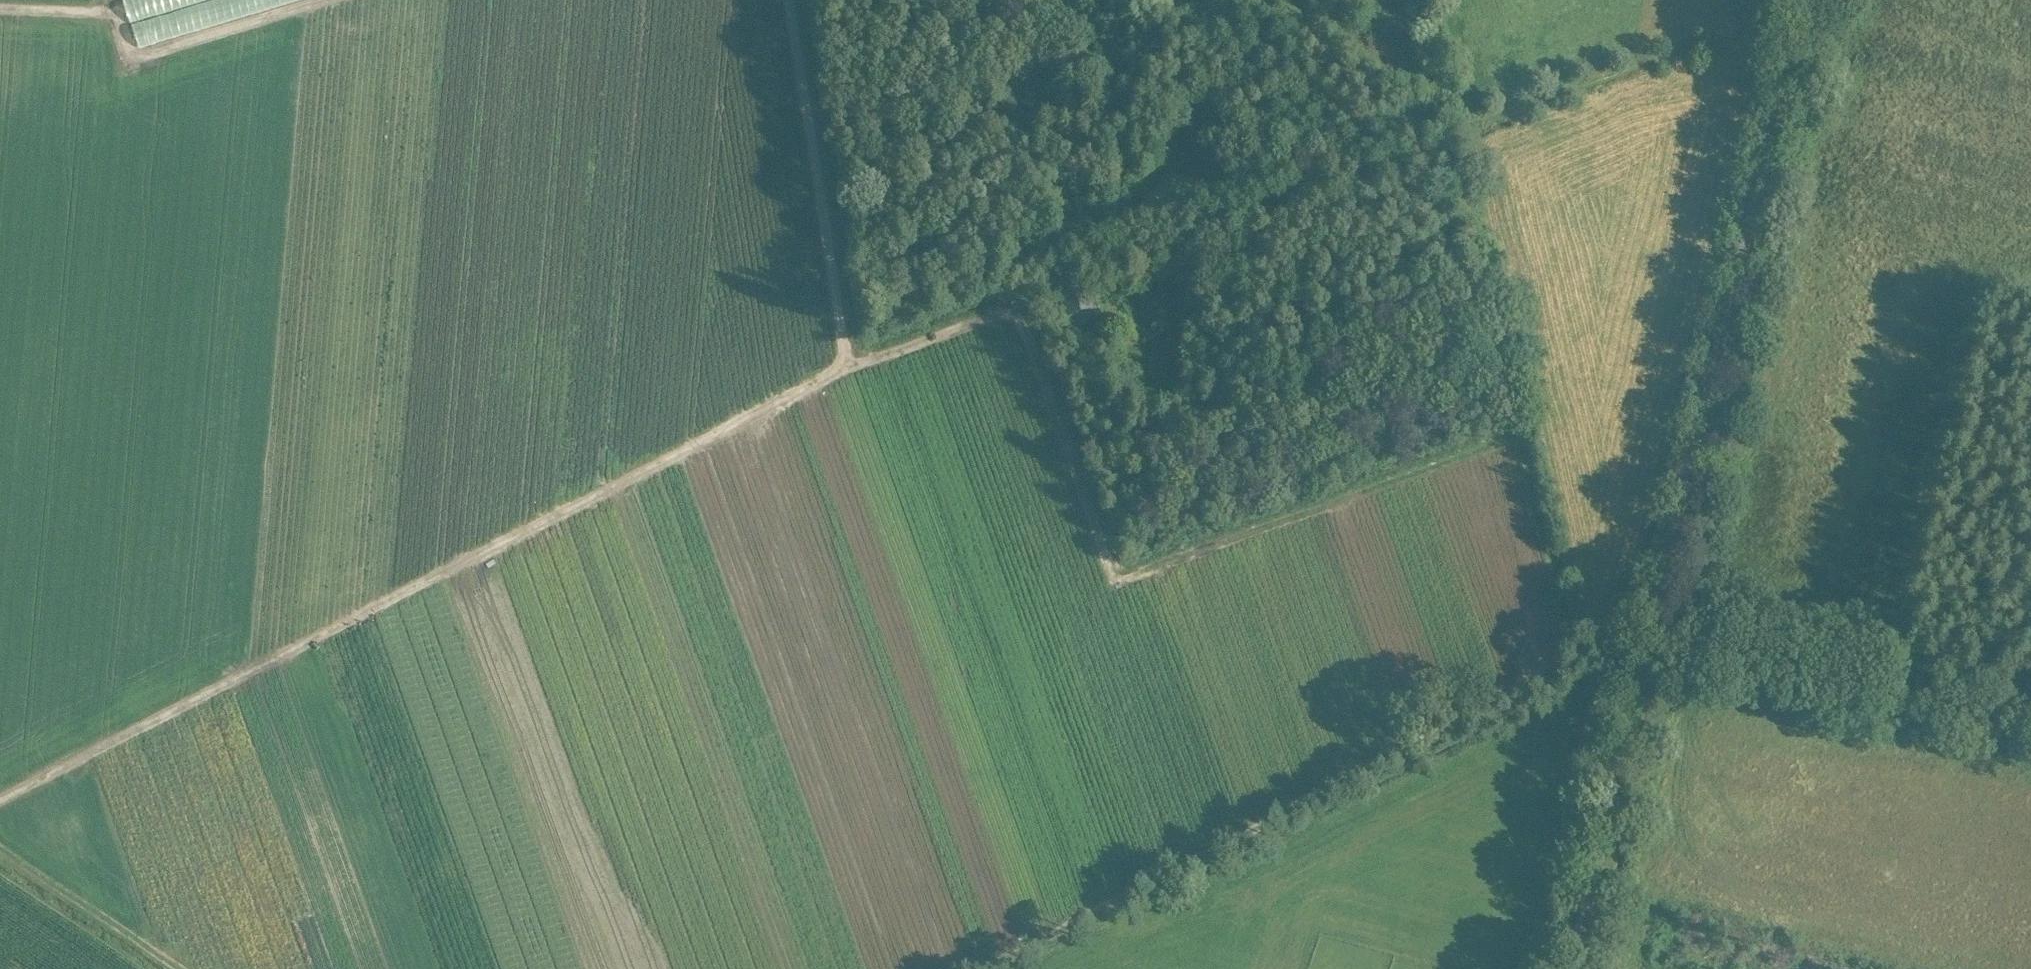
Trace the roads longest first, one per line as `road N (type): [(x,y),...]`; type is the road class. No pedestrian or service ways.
road 1 (unclassified): [(1566,968),(1798,0)]
road 2 (track): [(2030,741),(1642,651)]

